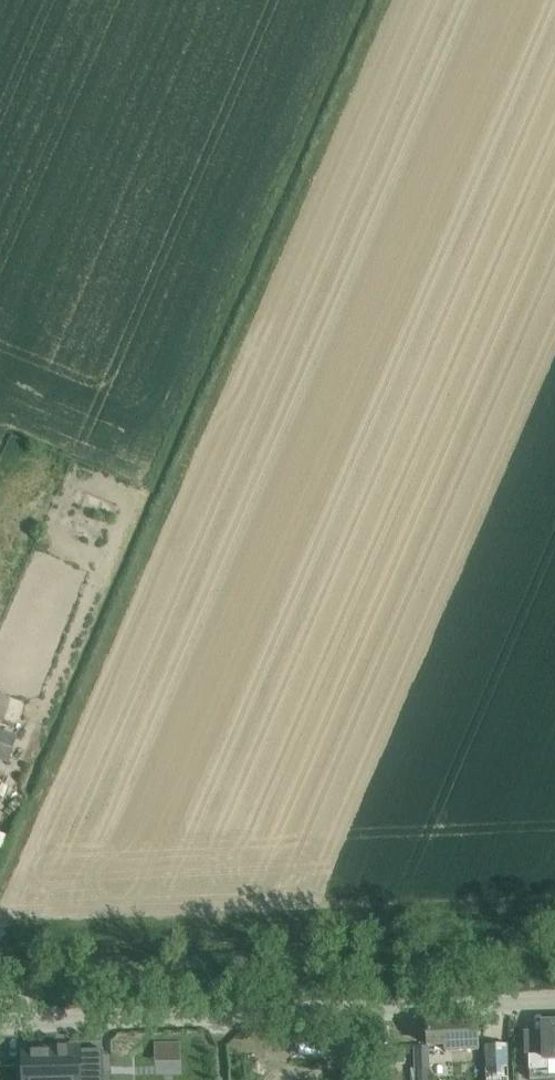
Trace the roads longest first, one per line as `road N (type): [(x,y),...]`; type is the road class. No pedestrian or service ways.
road 1 (track): [(0,927),(22,889),(54,766),(386,0)]
road 2 (track): [(554,963),(0,987)]
road 3 (unclassified): [(554,1003),(0,1025)]
road 4 (track): [(554,911),(0,931)]

